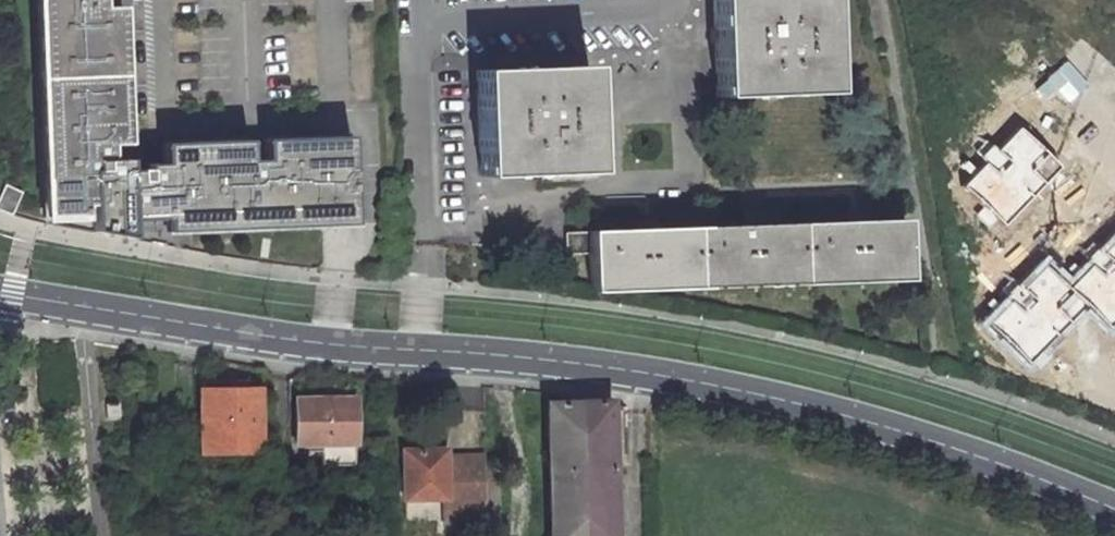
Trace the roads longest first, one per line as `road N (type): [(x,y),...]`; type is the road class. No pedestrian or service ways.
road 1 (tertiary): [(0,292),(277,337),(520,357),(731,388),(912,434),(1114,509)]

